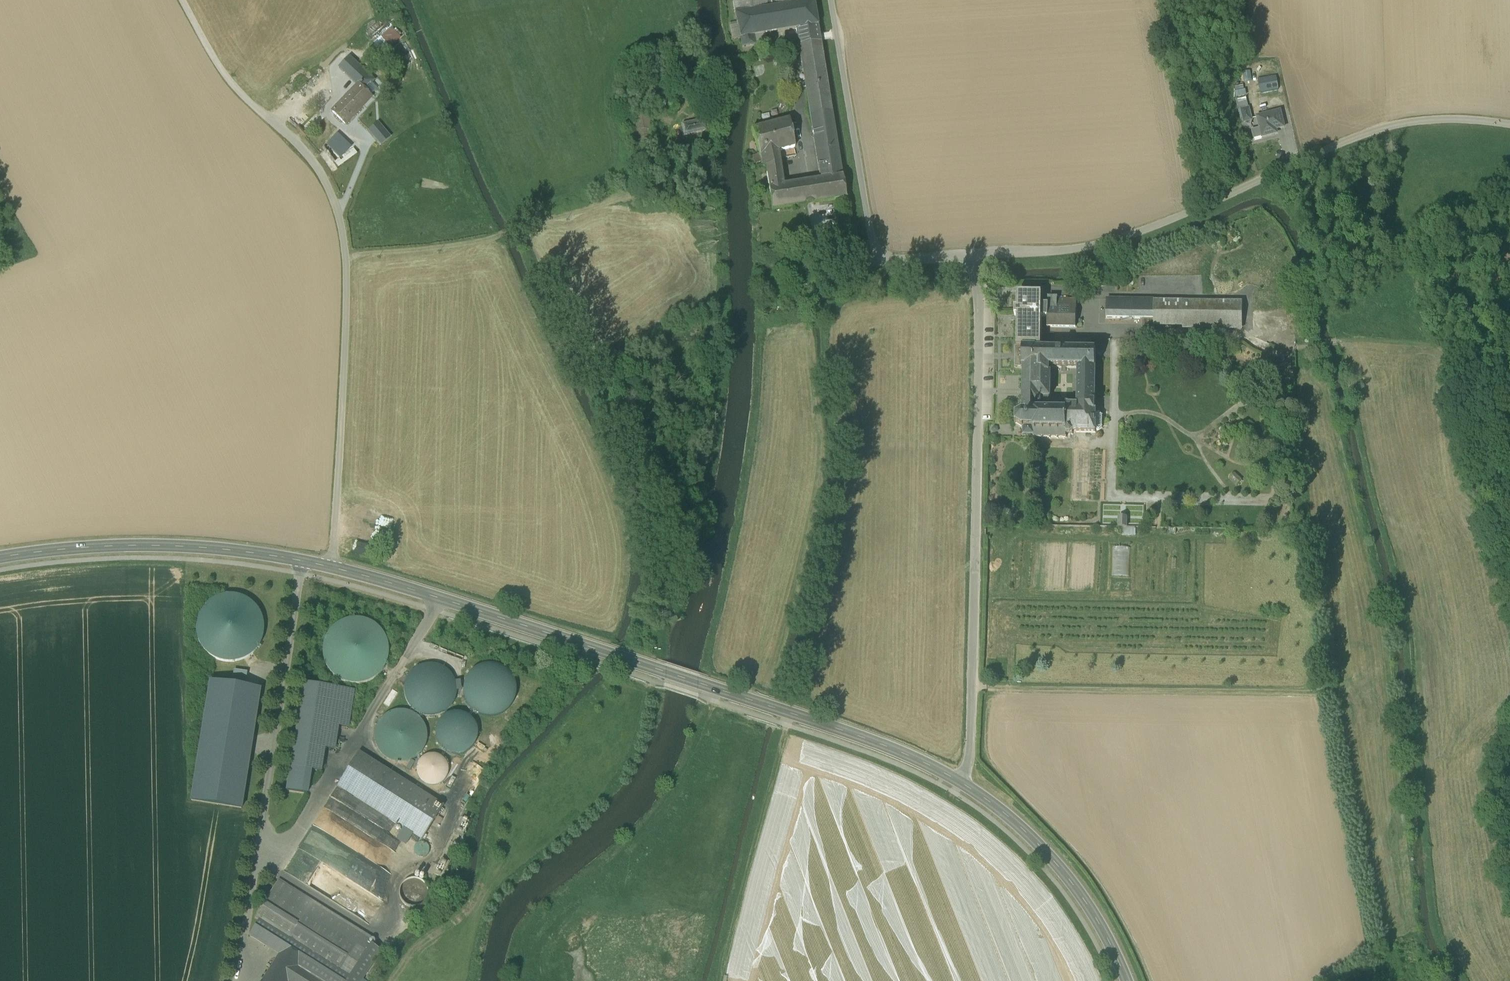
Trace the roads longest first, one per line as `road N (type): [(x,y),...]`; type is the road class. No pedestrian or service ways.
road 1 (track): [(973,692),(1330,698),(1311,530),(1297,499),(1294,347)]
road 2 (tertiary): [(333,568),(877,743),(961,783)]
road 3 (unclassified): [(1509,127),(1401,125),(1348,140),(1126,239),(1058,254),(975,256)]
road 4 (residential): [(975,256),(983,362),(973,692),(961,783)]
road 5 (unclassified): [(829,0),(871,263),(975,256)]
road 6 (tertiary): [(0,559),(149,545),(333,568)]
road 7 (track): [(440,599),(289,853),(257,848)]
road 8 (residential): [(333,568),(347,254)]
road 9 (residential): [(347,254),(323,167),(301,140),(244,99),(183,0)]
road 10 (residential): [(636,189),(497,236),(347,254)]
road 11 (tertiary): [(961,783),(1046,850),(1094,911),(1127,980)]

